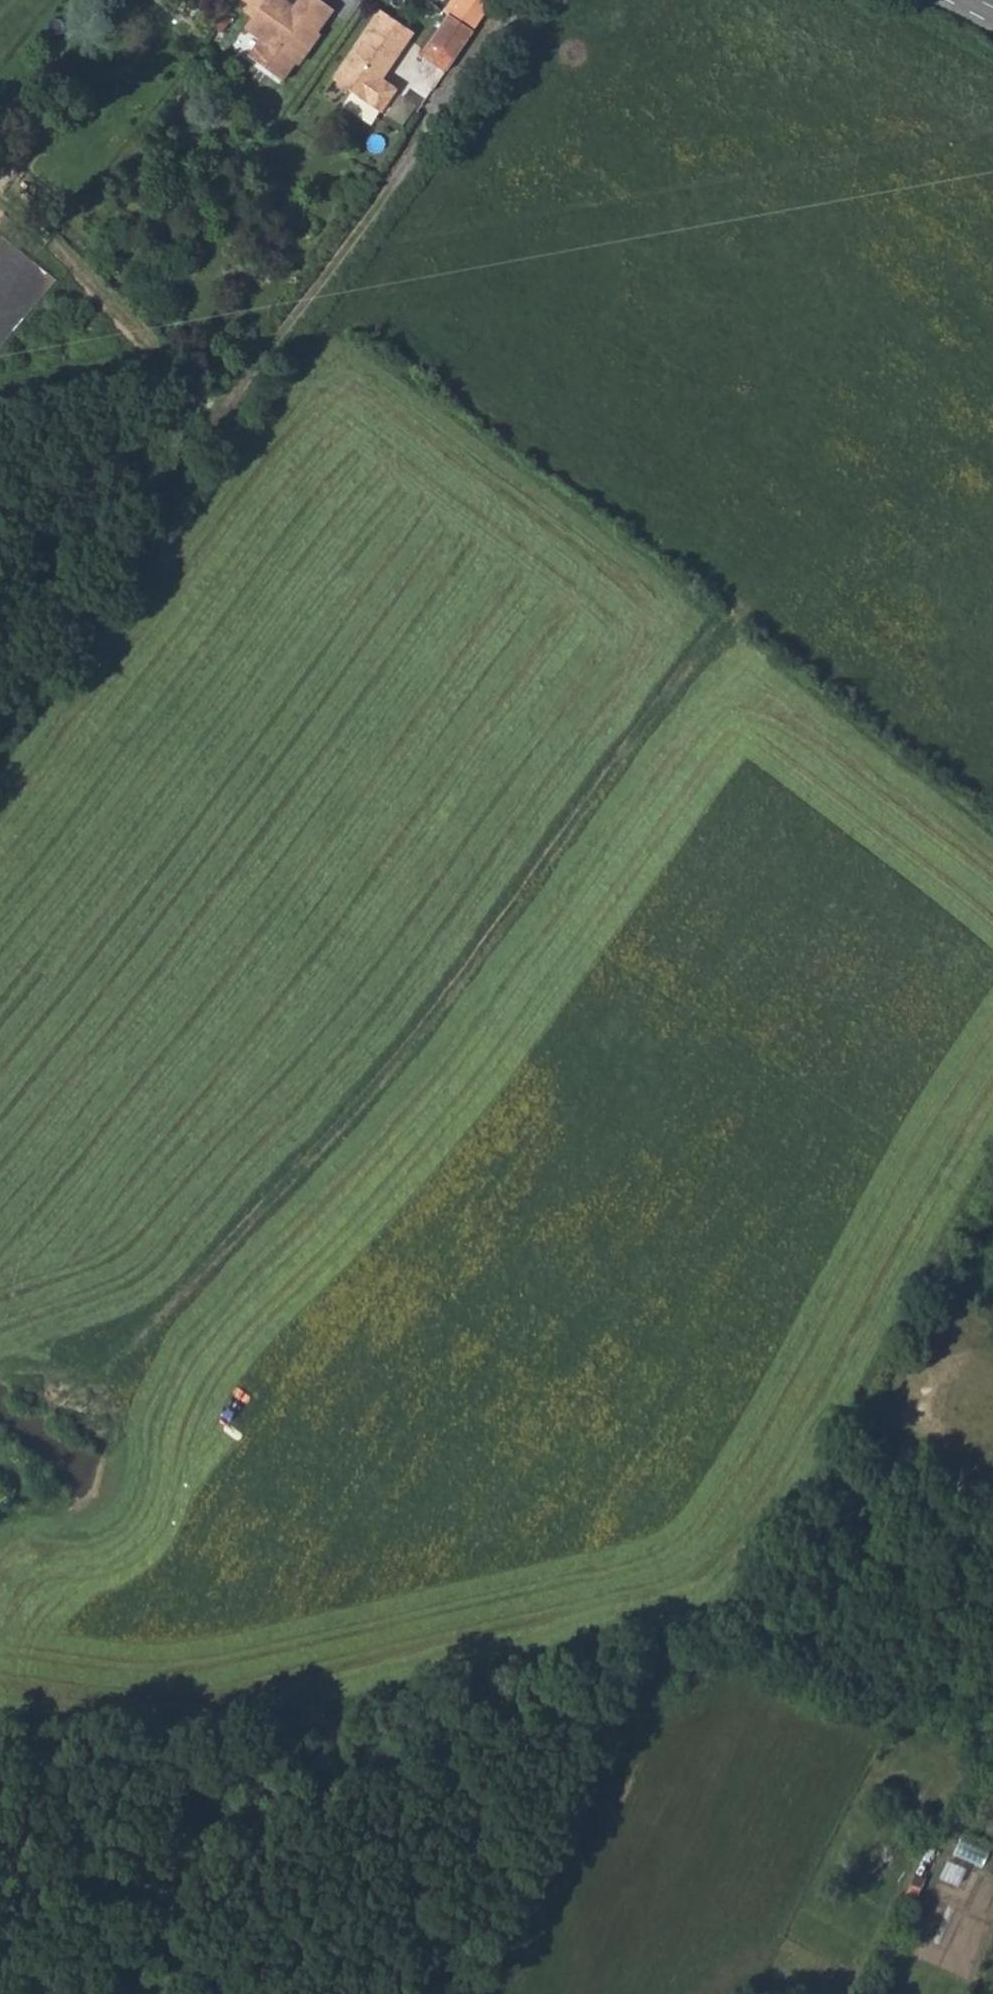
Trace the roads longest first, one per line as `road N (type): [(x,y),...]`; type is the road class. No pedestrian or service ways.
road 1 (track): [(519,0),(389,198),(72,646),(0,732)]

